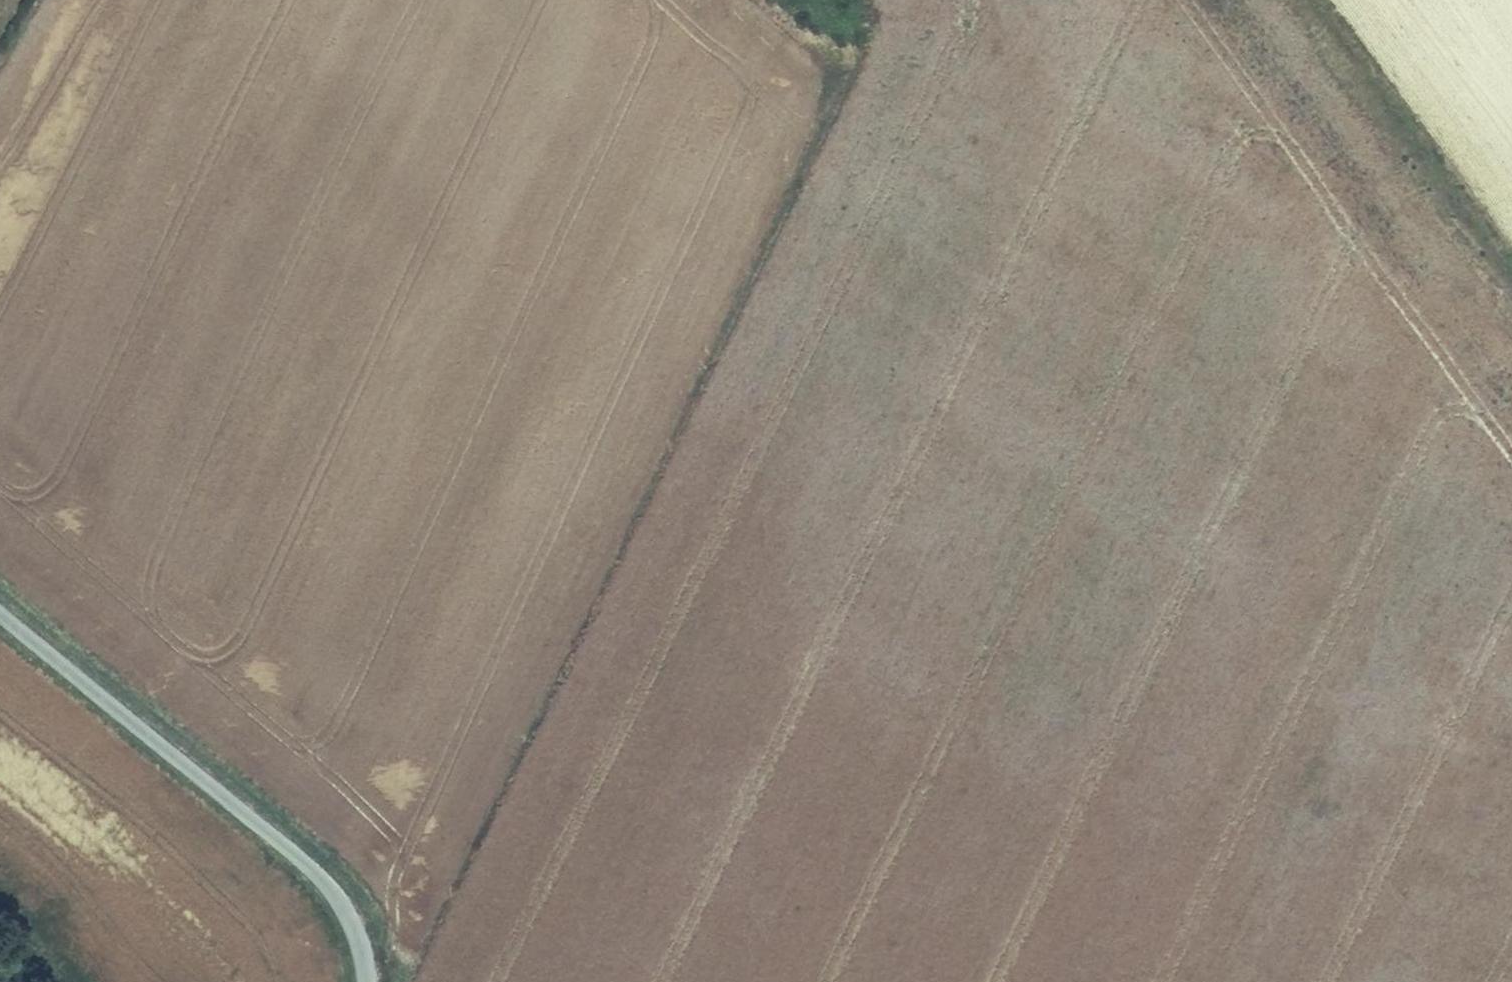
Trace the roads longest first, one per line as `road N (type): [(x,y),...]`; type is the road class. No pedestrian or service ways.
road 1 (unclassified): [(0,612),(318,874),(349,922),(363,981)]

